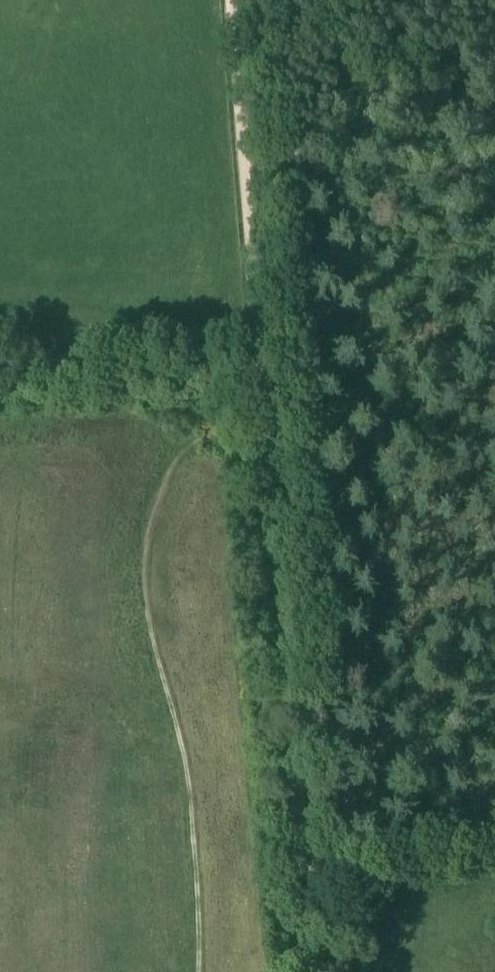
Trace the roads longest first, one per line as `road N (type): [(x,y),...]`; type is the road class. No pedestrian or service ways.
road 1 (track): [(309,312),(355,876)]
road 2 (track): [(301,883),(260,368)]
road 3 (track): [(255,324),(230,0)]
road 4 (track): [(255,324),(0,330)]
road 5 (track): [(494,854),(355,876)]

